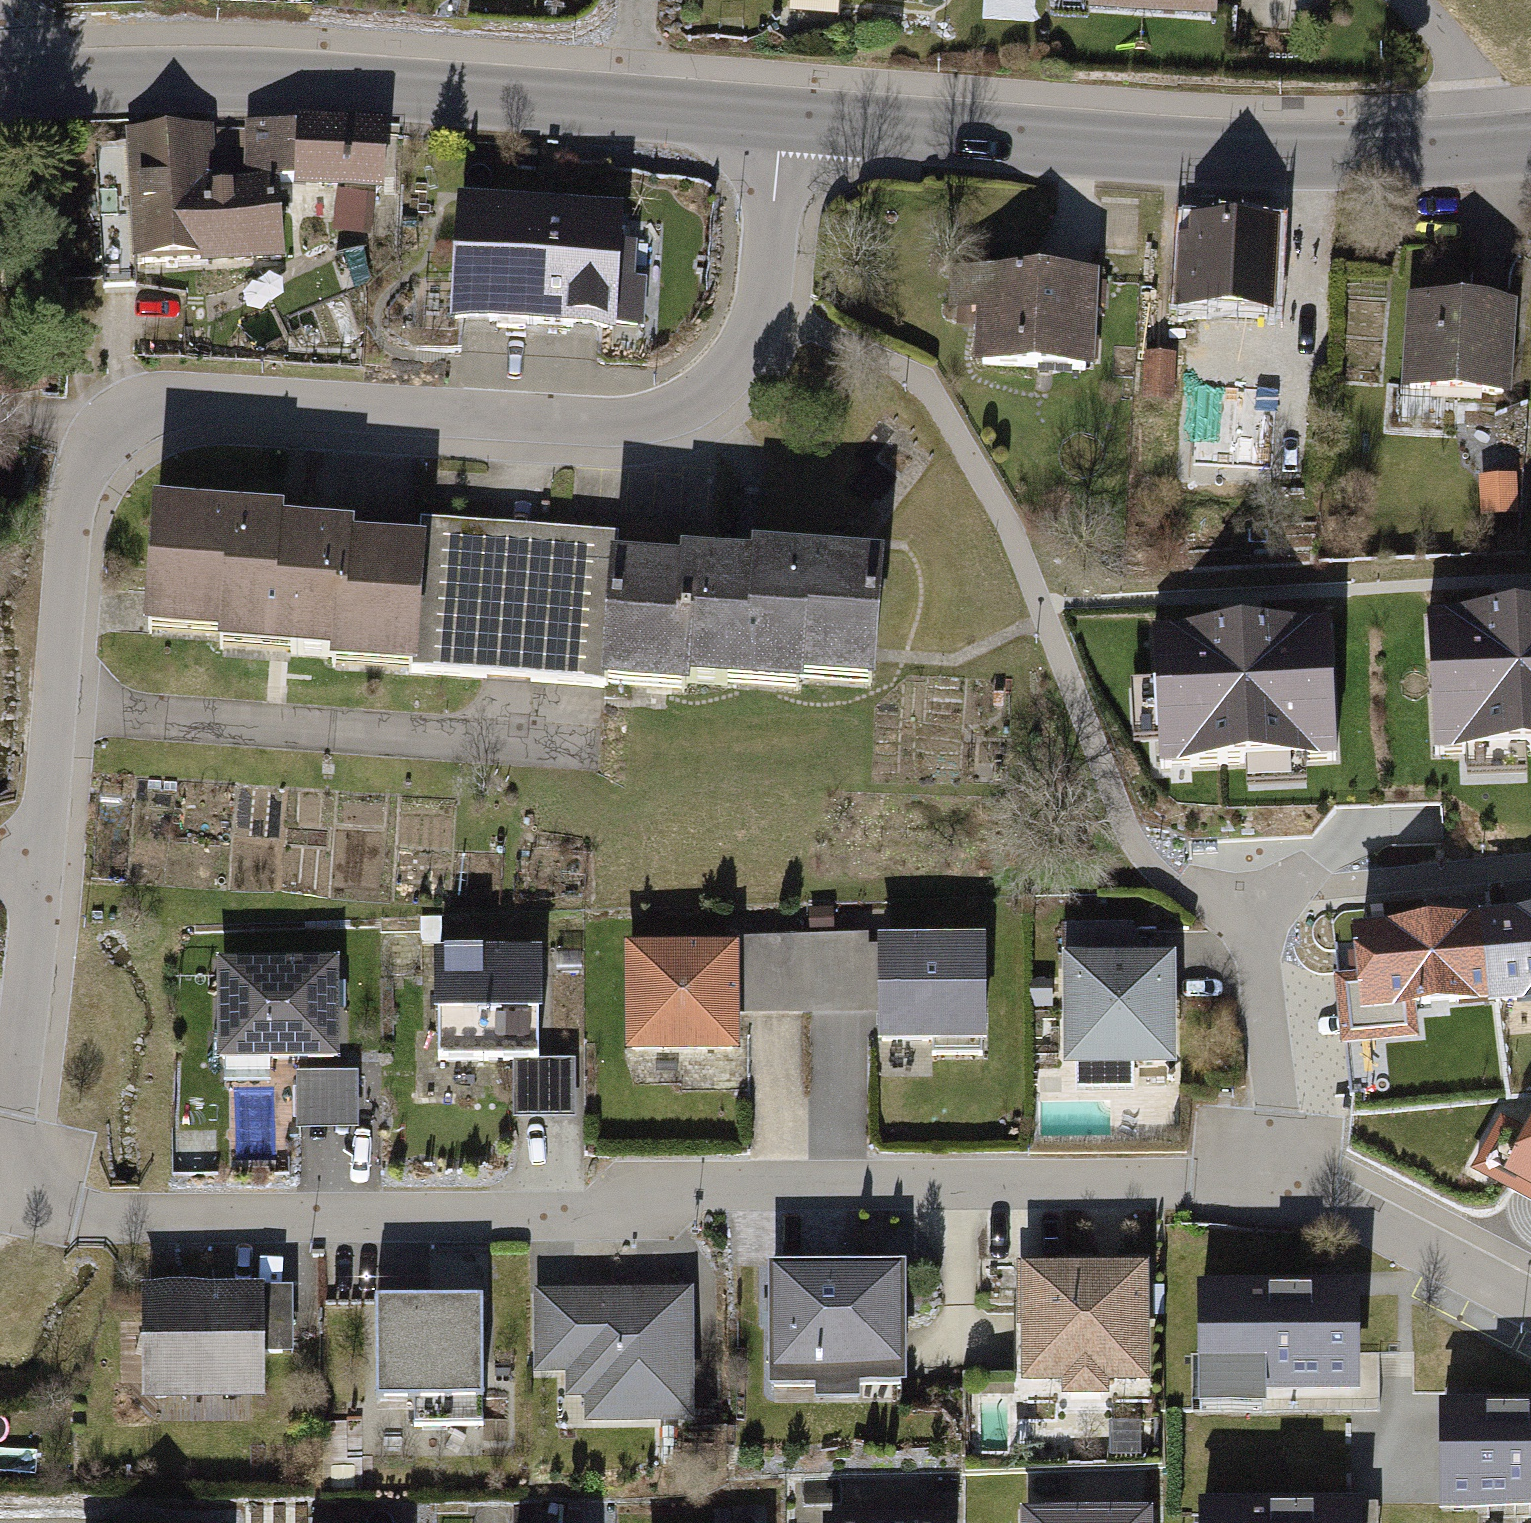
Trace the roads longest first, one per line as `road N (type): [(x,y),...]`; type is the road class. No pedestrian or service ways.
road 1 (residential): [(785,121),(767,313),(740,370),(695,412),(612,432),(216,403),(138,413),(89,459),(70,522),(44,864)]
road 2 (residential): [(22,1190),(66,1218),(604,1218),(720,1189),(1281,1183)]
road 3 (tertiary): [(0,90),(123,81),(253,84),(785,121)]
road 4 (tertiary): [(785,121),(1218,156),(1465,150)]
road 5 (residential): [(44,864),(11,1136),(22,1190)]
road 6 (residential): [(1281,1183),(1255,894)]
road 7 (residential): [(1281,1183),(1530,1306)]
road 8 (residential): [(1465,150),(1458,56),(1407,0)]

